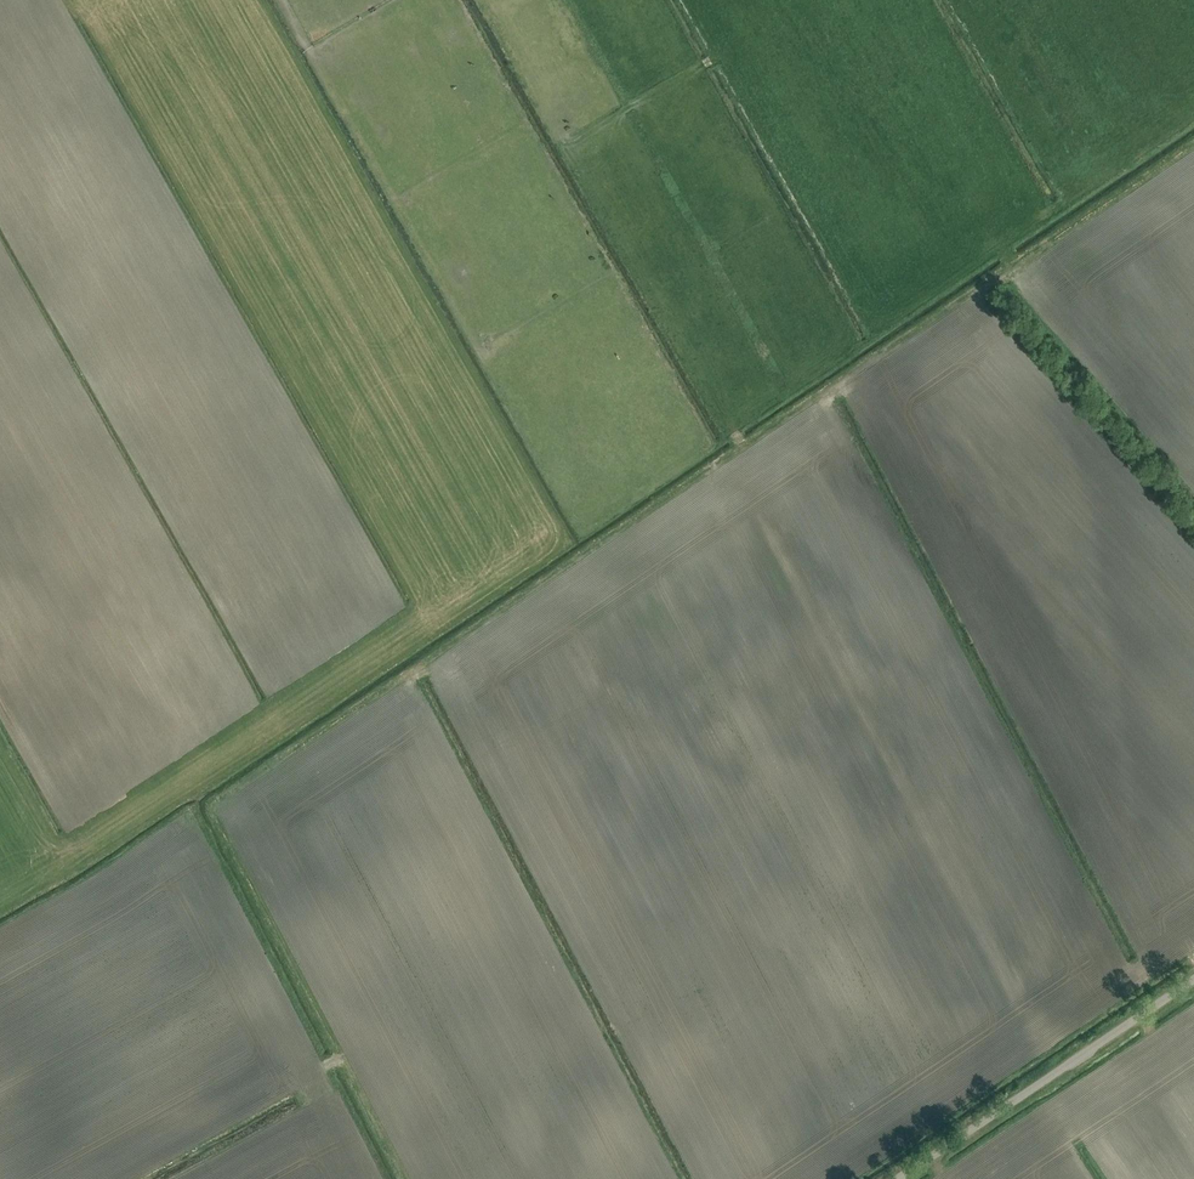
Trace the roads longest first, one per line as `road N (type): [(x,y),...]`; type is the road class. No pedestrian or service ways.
road 1 (track): [(1193,141),(206,803),(400,1178)]
road 2 (unclassified): [(895,1178),(1193,977)]

